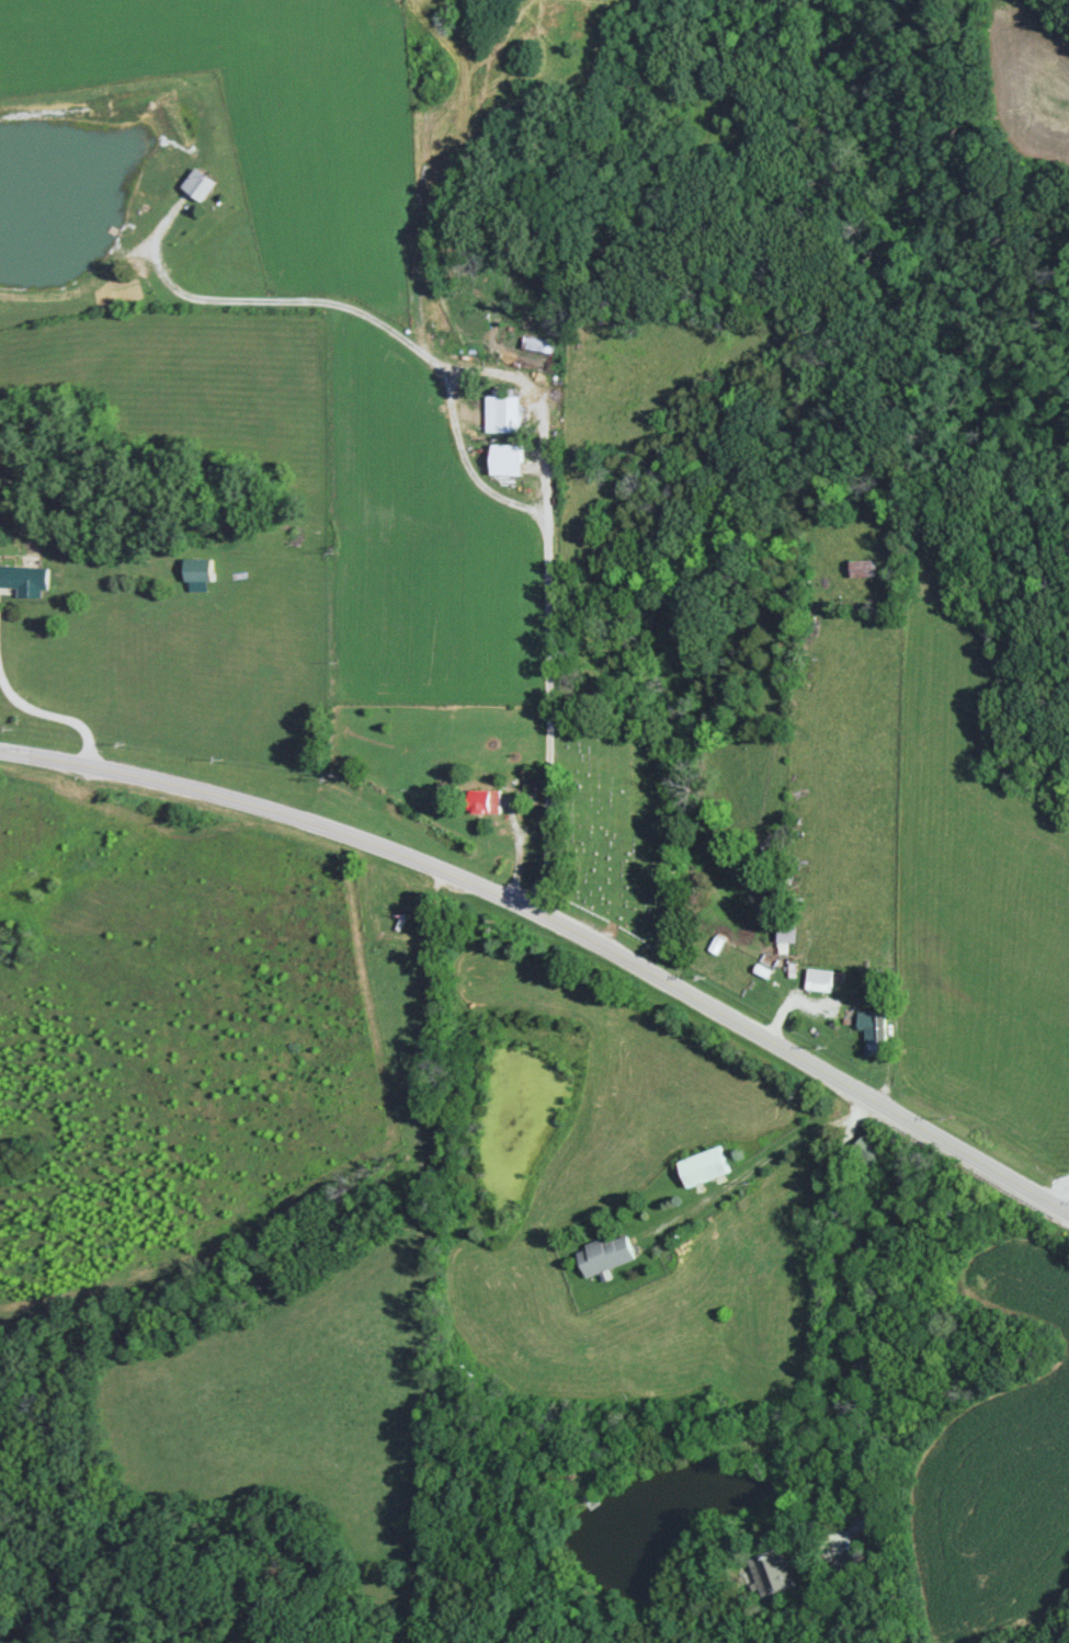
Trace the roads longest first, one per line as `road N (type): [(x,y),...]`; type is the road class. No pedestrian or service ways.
road 1 (secondary): [(0,749),(160,778),(298,817),(460,877),(703,1000),(1068,1211)]

